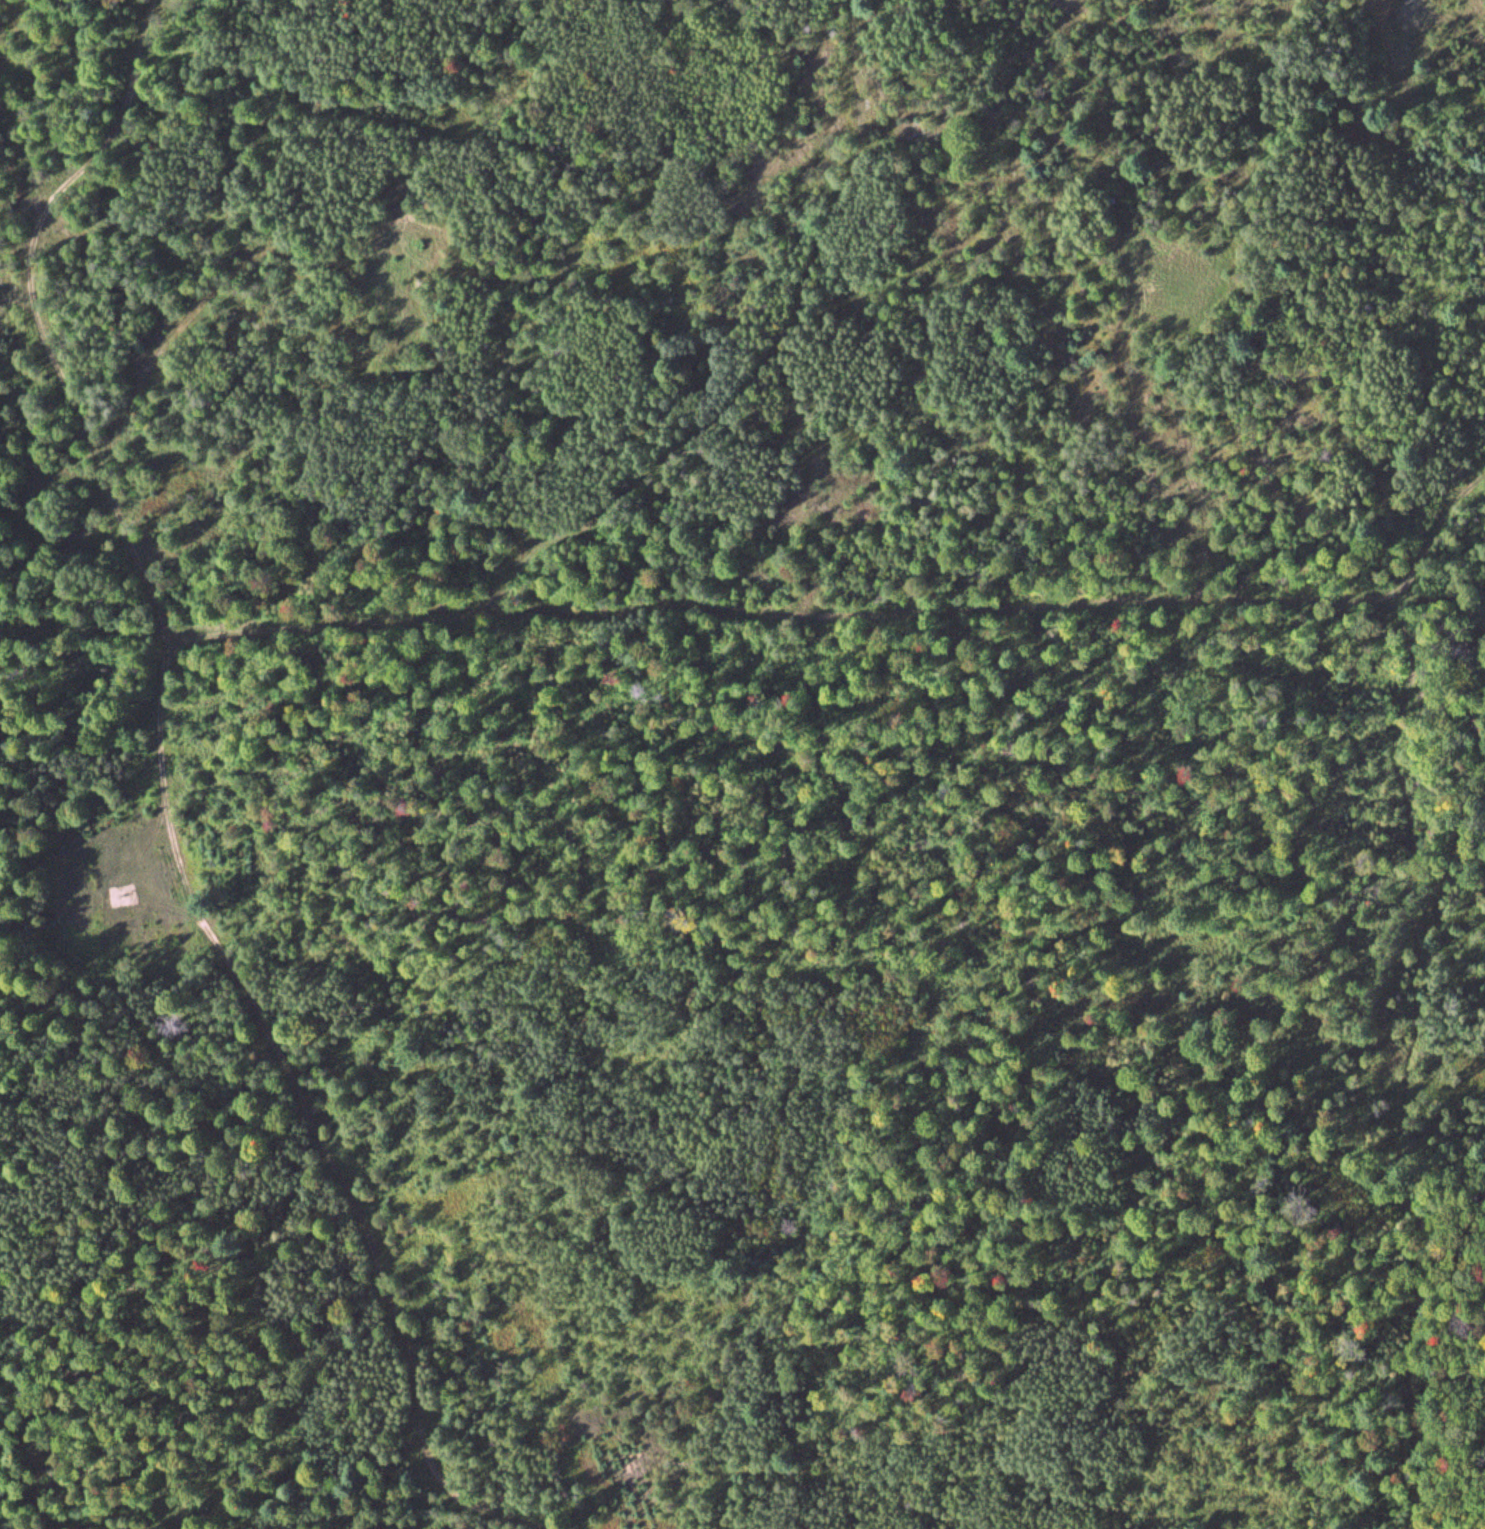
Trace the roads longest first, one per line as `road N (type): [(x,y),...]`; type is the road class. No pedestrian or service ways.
road 1 (track): [(552,1528),(455,1490),(262,1006),(171,850),(169,646),(30,294),(39,213),(141,95),(160,0)]
road 2 (track): [(165,636),(1406,594),(1484,459)]

